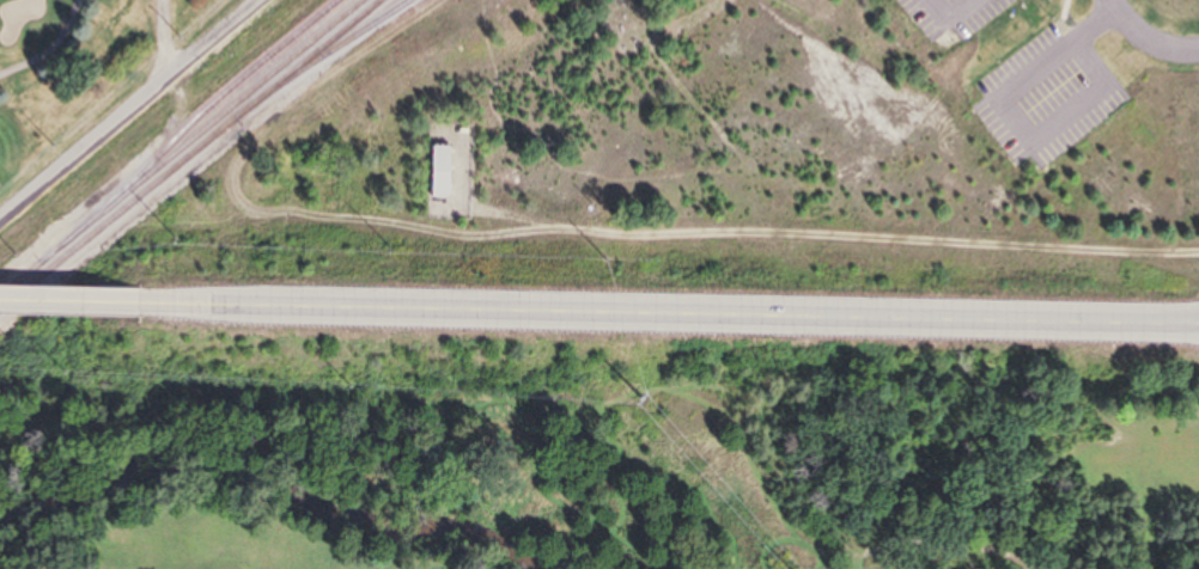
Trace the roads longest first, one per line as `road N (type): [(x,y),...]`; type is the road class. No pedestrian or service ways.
road 1 (primary): [(1198,326),(127,305)]
road 2 (residential): [(0,229),(271,0)]
road 3 (primary): [(127,305),(0,302)]

